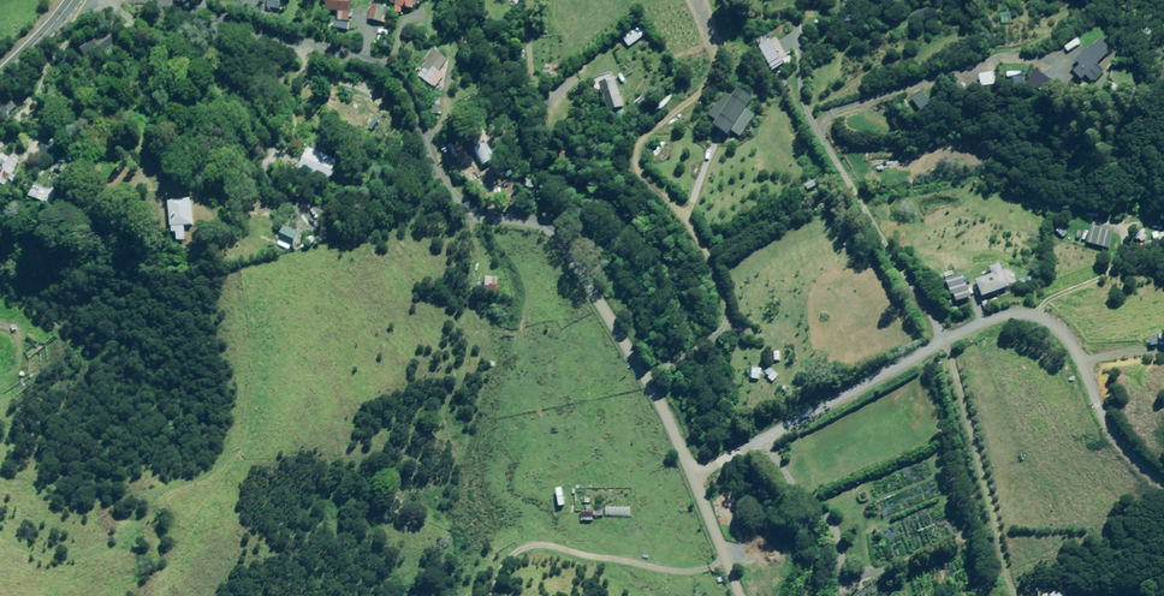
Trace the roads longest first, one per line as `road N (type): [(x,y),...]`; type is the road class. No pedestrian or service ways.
road 1 (unclassified): [(693,477),(665,413),(560,241),(533,222),(487,217),(458,202),(399,87),(371,61),(144,0)]
road 2 (unclassified): [(1163,485),(1126,457),(1064,332),(1045,316),(1009,311),(693,477)]
road 3 (unclassified): [(736,595),(693,477)]

